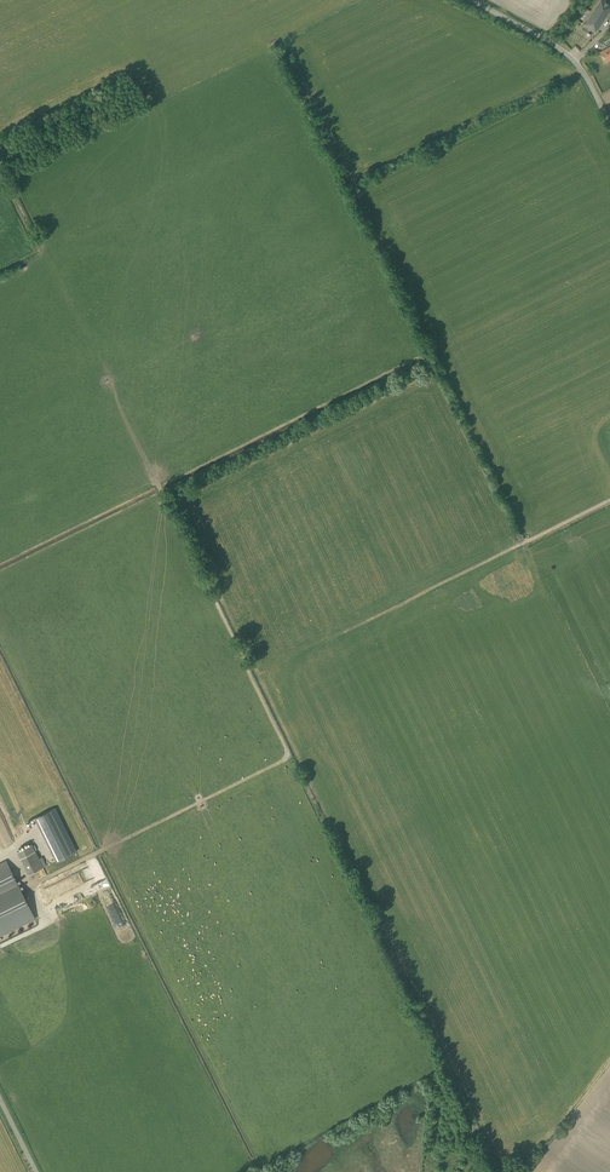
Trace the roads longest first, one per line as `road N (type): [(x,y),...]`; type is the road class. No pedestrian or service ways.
road 1 (unclassified): [(609,125),(573,59),(469,0)]

